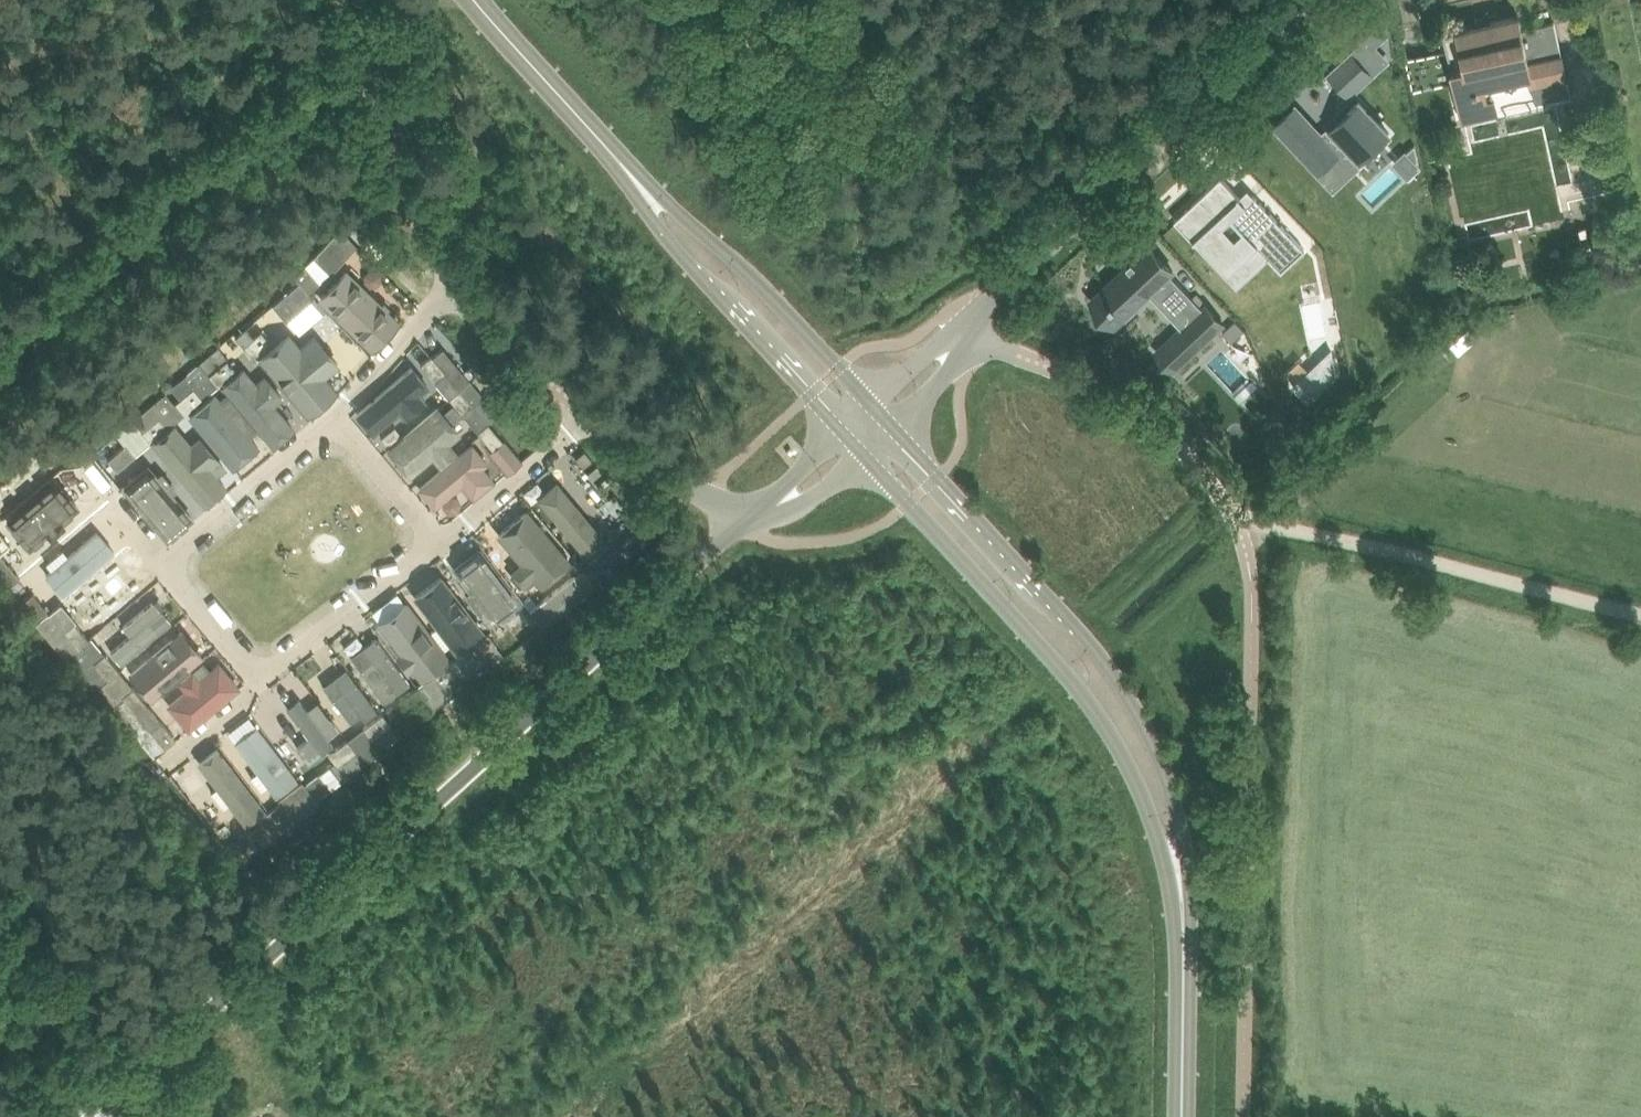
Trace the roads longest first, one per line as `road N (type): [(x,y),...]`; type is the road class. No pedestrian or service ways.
road 1 (unclassified): [(94,1116),(384,865),(739,527)]
road 2 (secondary): [(1180,863),(1141,710),(898,429)]
road 3 (secondary): [(870,459),(1088,694),(1180,863)]
road 4 (unclassified): [(961,333),(1310,0)]
road 5 (track): [(1244,537),(1278,527),(1640,620)]
road 6 (unclassified): [(1244,537),(1166,432),(1060,372),(961,333)]
road 7 (unclassified): [(260,683),(192,595),(183,546),(323,430)]
road 8 (secondary): [(630,173),(661,229),(843,428)]
road 9 (secondary): [(869,400),(746,266),(630,173)]
road 10 (secondary): [(1180,863),(1186,1116)]
road 11 (unclassified): [(260,683),(446,543)]
road 12 (secondary): [(476,0),(630,173)]
road 13 (unclassified): [(323,430),(452,283)]
road 14 (unclassified): [(446,543),(589,412)]
road 15 (unclassified): [(739,527),(589,412)]
road 16 (unclassified): [(589,412),(452,283)]
road 17 (unclassified): [(446,543),(323,430)]
road 18 (unclassified): [(739,527),(809,501),(870,459)]
road 19 (unclassified): [(843,428),(739,527)]
road 20 (track): [(66,1116),(0,1002)]

